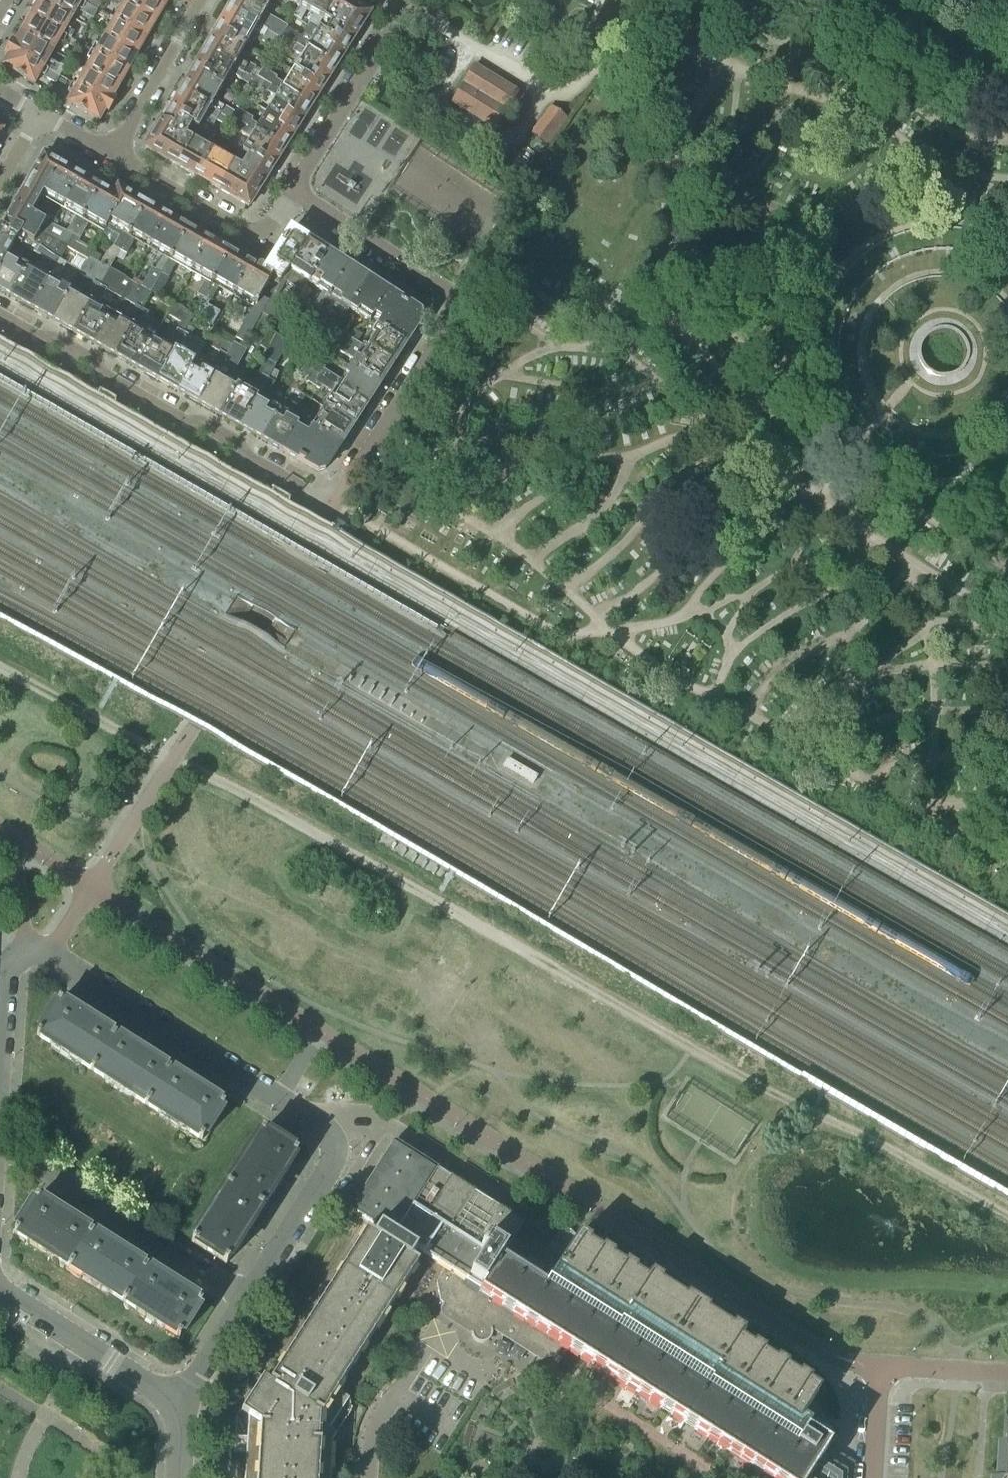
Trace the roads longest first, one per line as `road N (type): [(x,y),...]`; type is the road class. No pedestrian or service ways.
road 1 (residential): [(0,1044),(6,974),(18,959),(50,956),(328,1128),(333,1156),(245,1298)]
road 2 (residential): [(335,505),(453,322),(454,303),(451,294),(297,191)]
road 3 (residential): [(335,505),(106,376),(53,338),(0,315)]
road 4 (residential): [(245,1298),(0,1145)]
road 5 (residential): [(873,1477),(879,1366),(1007,1374)]
road 6 (residential): [(111,153),(252,230),(297,191)]
road 7 (residential): [(179,1408),(0,1288)]
road 8 (residential): [(406,7),(297,191)]
road 9 (residential): [(200,0),(111,153)]
road 10 (residential): [(245,1298),(179,1408)]

